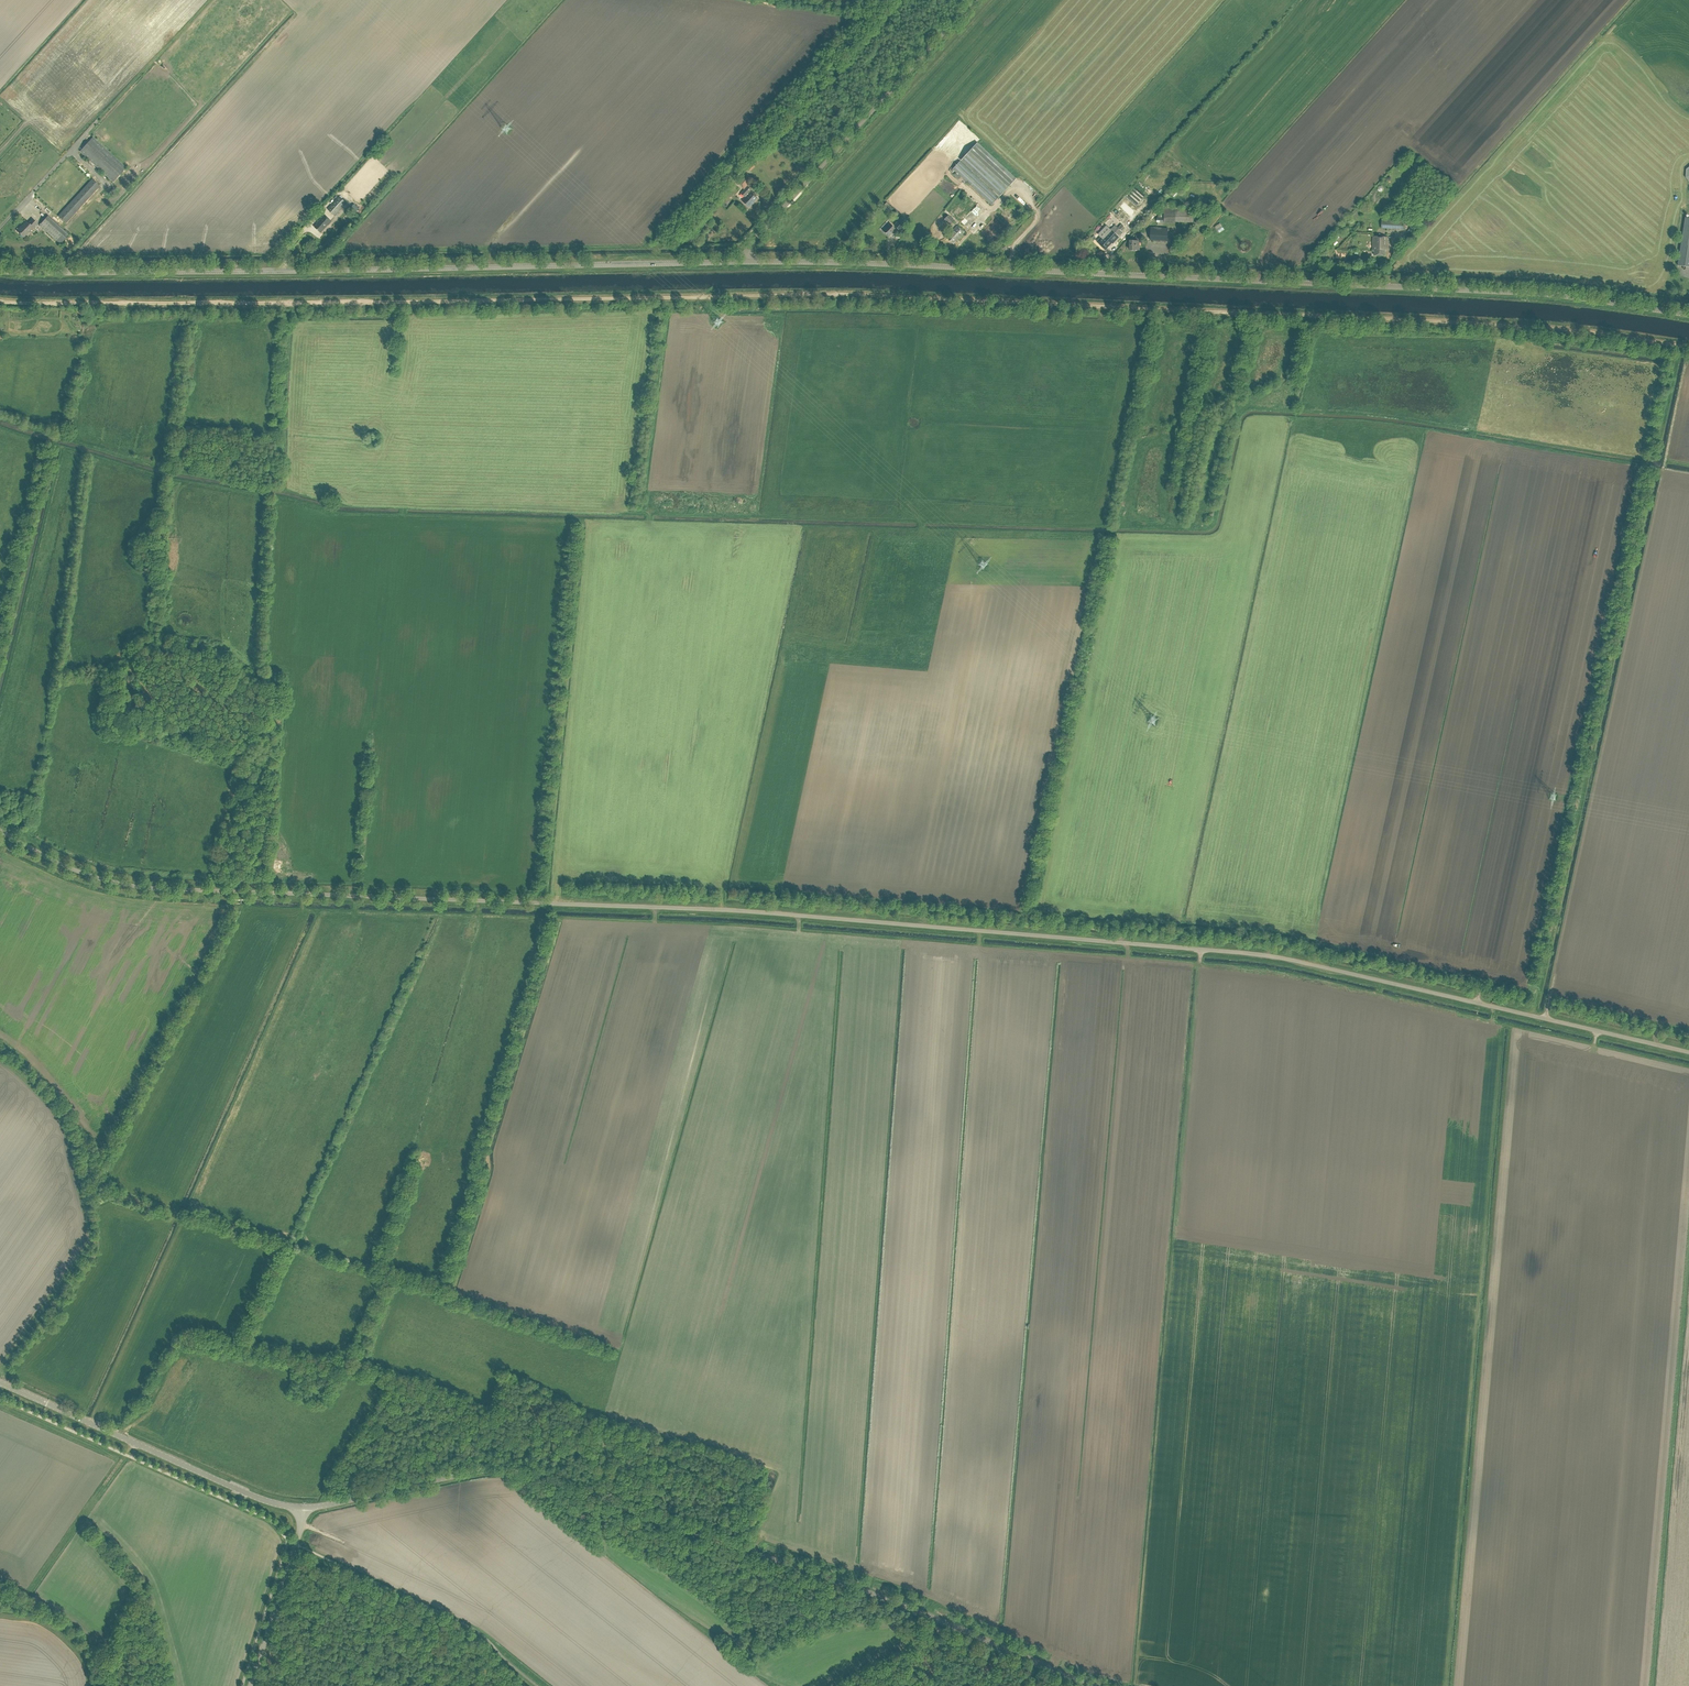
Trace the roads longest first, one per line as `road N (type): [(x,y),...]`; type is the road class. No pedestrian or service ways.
road 1 (unclassified): [(1688,1052),(1274,956),(720,910),(136,886),(75,869),(0,830)]
road 2 (track): [(1688,347),(1526,326),(931,297),(0,302)]
road 3 (tertiary): [(1688,315),(1397,287),(748,262)]
road 4 (tertiary): [(1091,1685),(871,1593),(515,1472),(473,1472),(302,1508)]
road 5 (tertiary): [(748,262),(0,272)]
road 6 (unclassified): [(748,262),(801,189),(974,0)]
road 7 (tertiary): [(302,1508),(247,1492),(0,1382)]
road 8 (track): [(0,154),(27,124),(64,158),(207,0)]
road 9 (tertiary): [(250,1685),(302,1508)]

